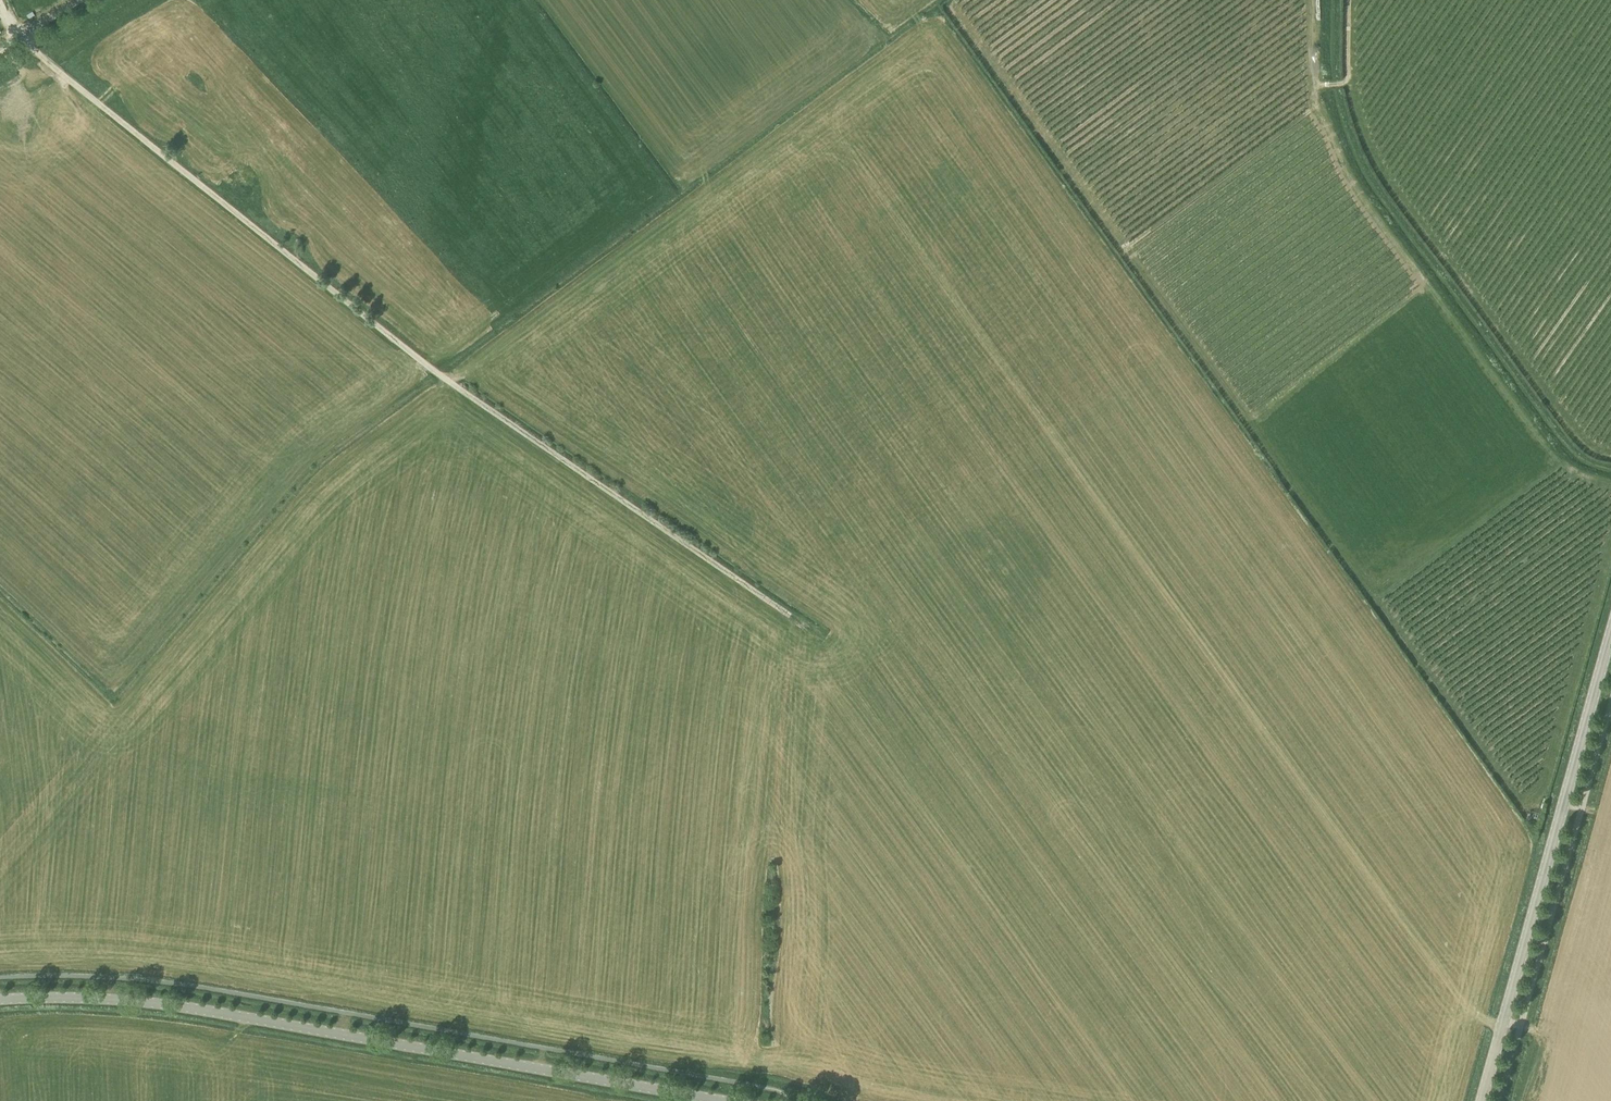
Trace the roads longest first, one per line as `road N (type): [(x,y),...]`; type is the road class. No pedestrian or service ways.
road 1 (tertiary): [(0,1003),(91,1002),(221,1015),(709,1100)]
road 2 (tertiary): [(1480,1100),(1610,632)]

